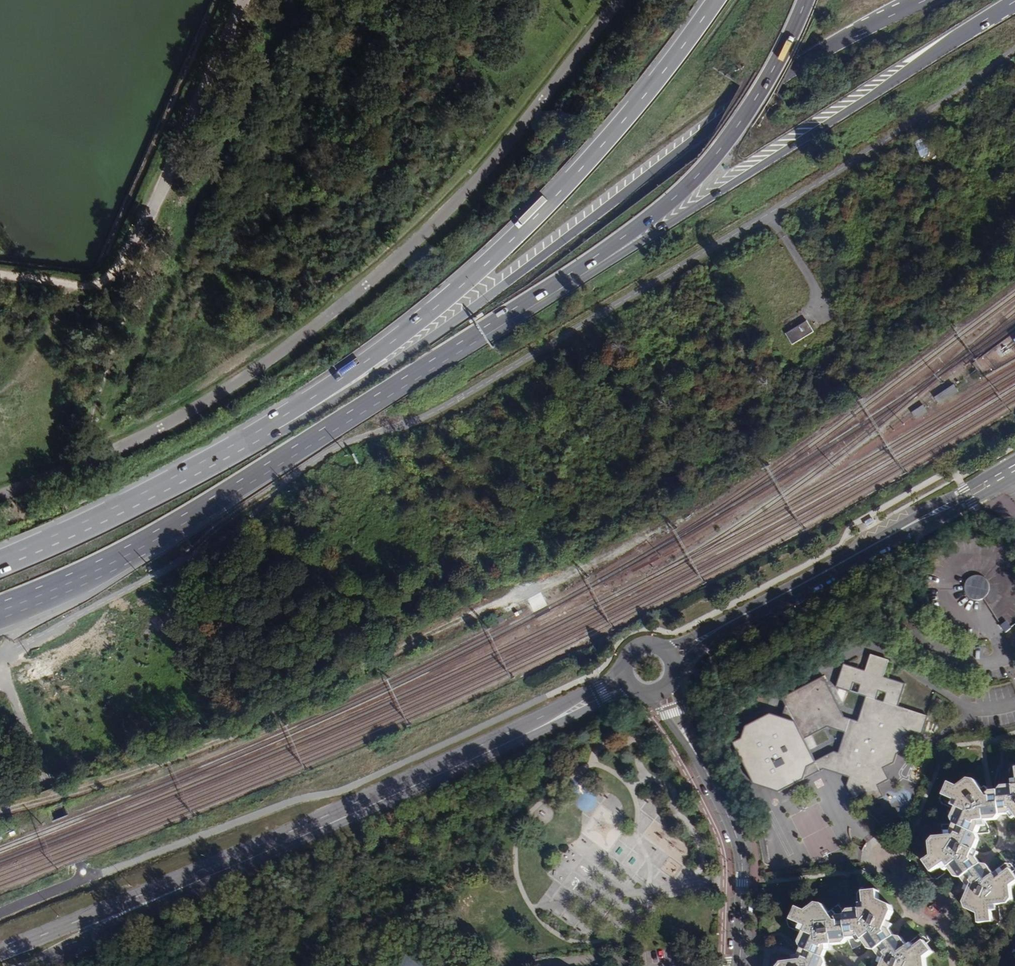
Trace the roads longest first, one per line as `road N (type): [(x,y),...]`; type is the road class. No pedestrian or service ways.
road 1 (primary): [(926,0),(772,83),(447,327),(247,444)]
road 2 (unclassified): [(617,0),(445,214),(341,304),(210,398),(0,494)]
road 3 (track): [(655,536),(199,748),(0,810)]
road 4 (secondary): [(624,670),(507,732),(0,952)]
road 5 (secondary): [(41,965),(532,743),(632,688)]
road 6 (motorway): [(716,0),(557,194),(413,326),(247,444)]
road 7 (primary): [(467,344),(630,250),(1014,2)]
road 8 (primary): [(0,606),(184,519),(467,344)]
road 9 (motorway): [(467,344),(647,220),(697,176),(766,84),(807,0)]
road 10 (track): [(242,0),(133,258),(99,286),(0,277)]
road 11 (primary): [(247,444),(0,565)]
road 12 (residential): [(697,767),(734,845),(736,965)]
road 13 (secondary): [(732,619),(913,523)]

